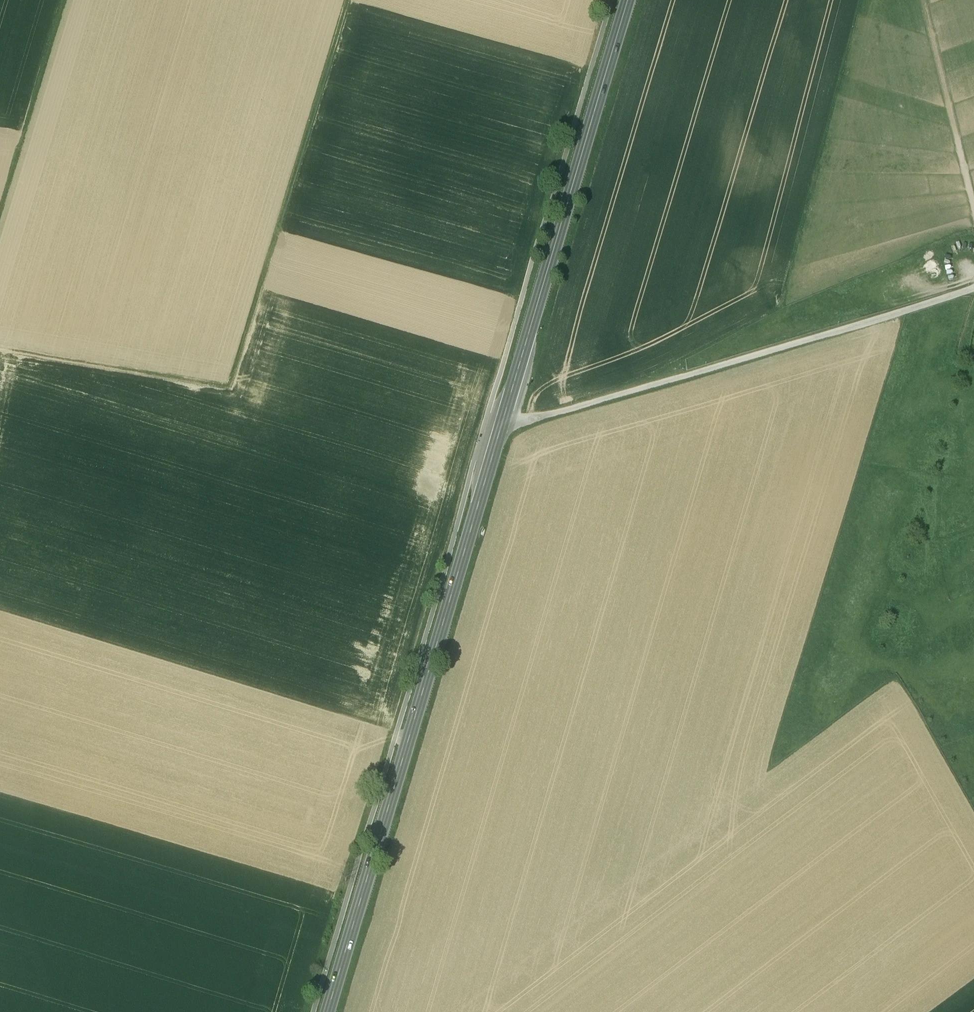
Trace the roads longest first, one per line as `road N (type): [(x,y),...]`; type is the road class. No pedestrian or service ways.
road 1 (primary): [(328,1011),(627,0)]
road 2 (track): [(0,350),(228,388),(345,0)]
road 3 (track): [(68,0),(0,230)]

